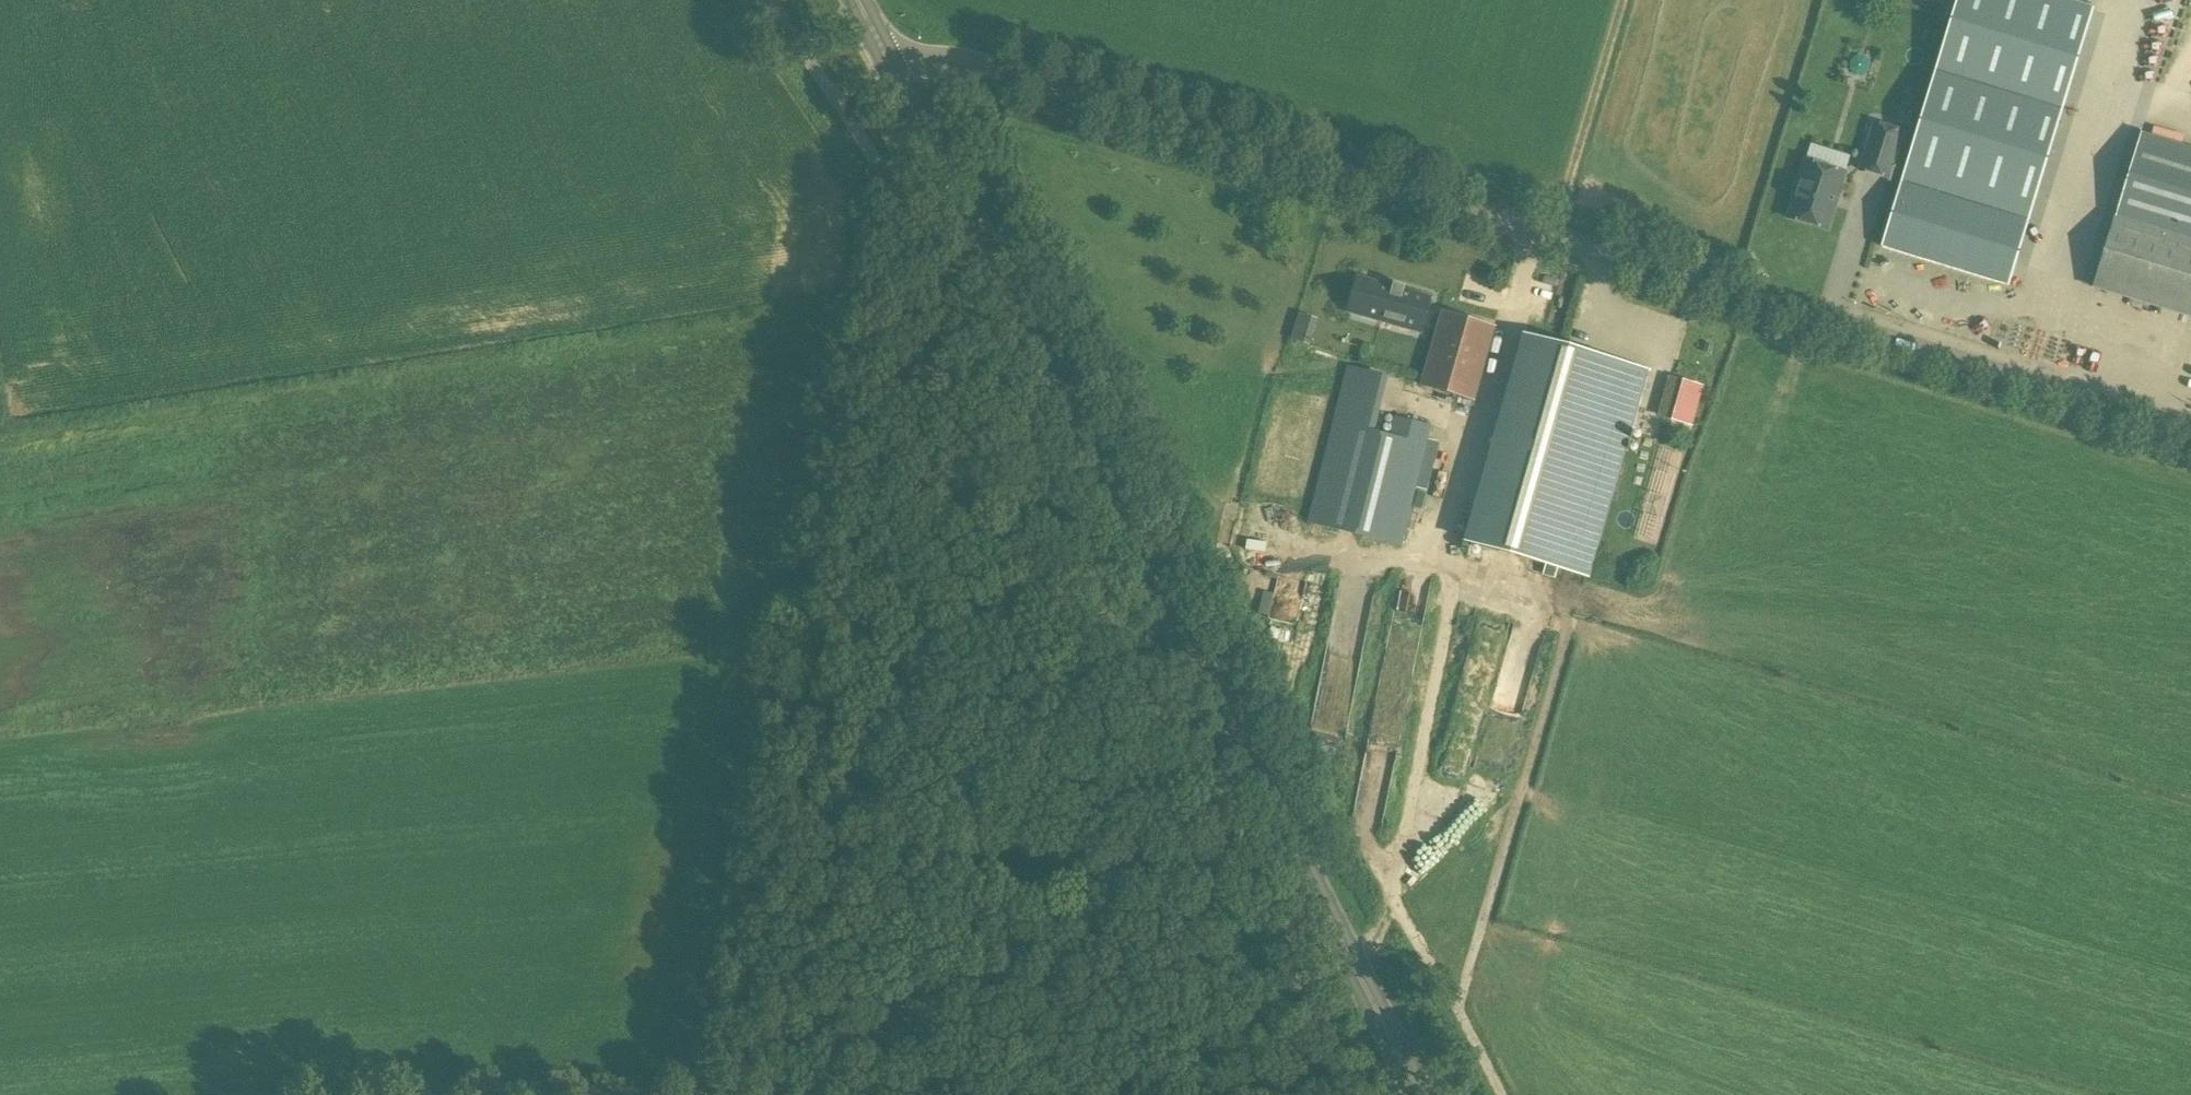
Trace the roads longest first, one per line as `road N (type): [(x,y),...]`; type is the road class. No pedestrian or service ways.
road 1 (unclassified): [(2190,431),(1007,71),(949,63),(900,81)]
road 2 (primary): [(1420,1094),(900,81)]
road 3 (track): [(1558,242),(1625,0)]

